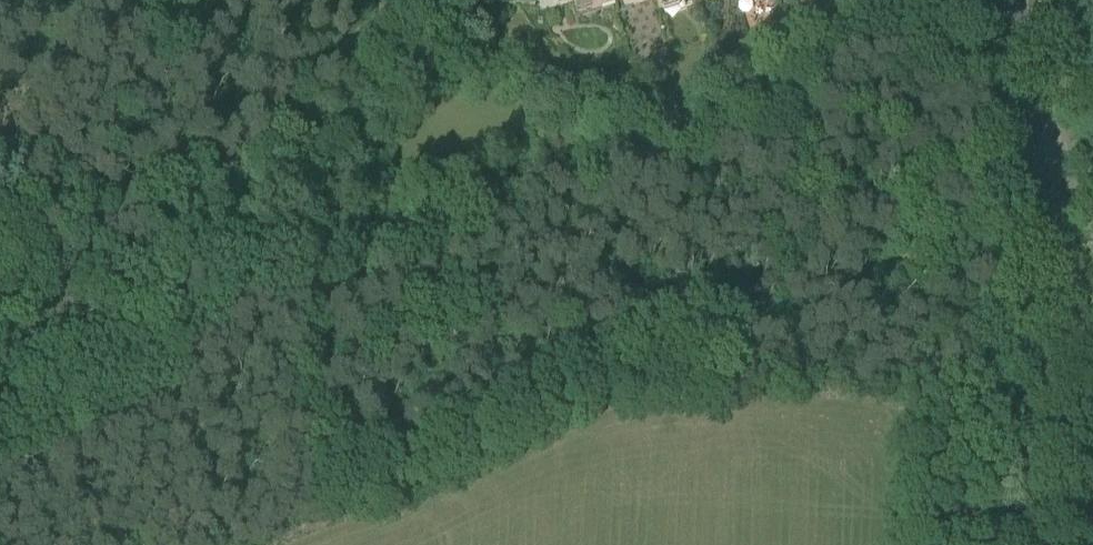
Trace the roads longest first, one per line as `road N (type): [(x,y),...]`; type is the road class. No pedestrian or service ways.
road 1 (track): [(0,391),(173,231),(400,0)]
road 2 (tertiary): [(1072,544),(1059,331),(1013,0)]

